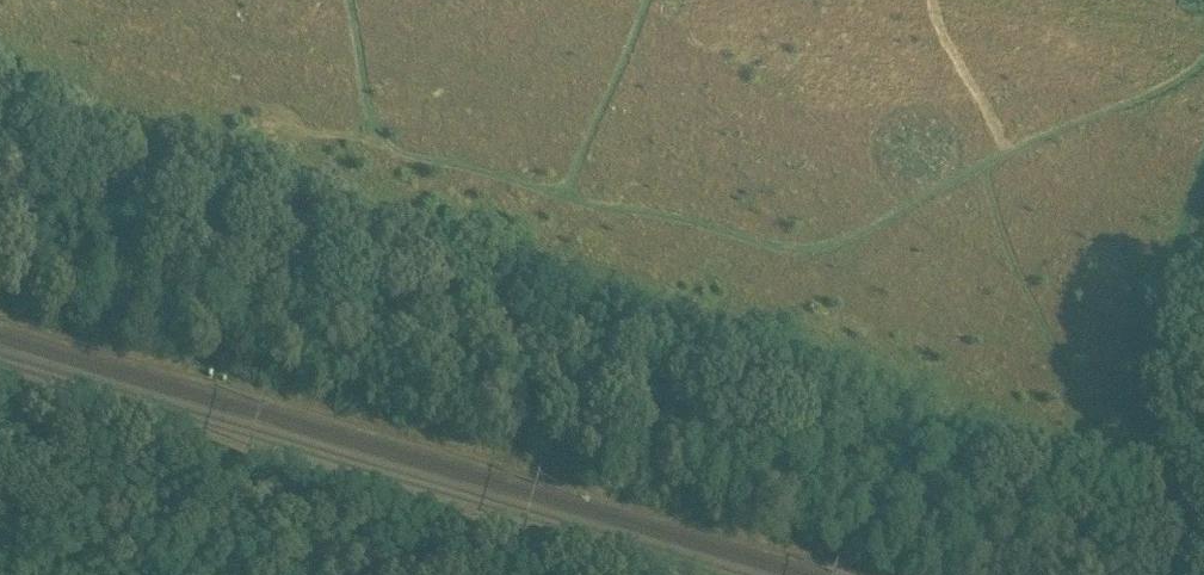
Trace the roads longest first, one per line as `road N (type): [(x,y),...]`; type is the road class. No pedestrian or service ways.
road 1 (track): [(0,149),(287,244),(365,287),(523,319),(796,422),(1123,530)]

